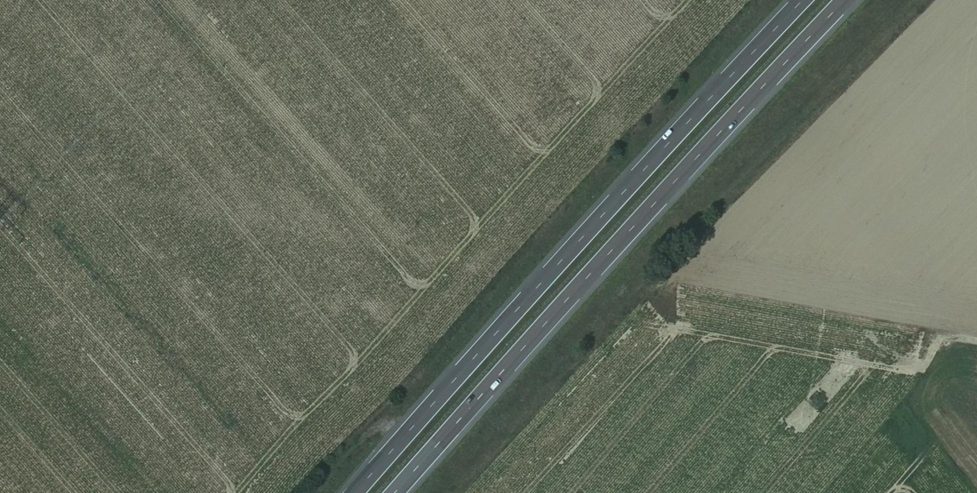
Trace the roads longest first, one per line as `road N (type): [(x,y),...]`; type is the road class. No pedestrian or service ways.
road 1 (motorway): [(394,492),(842,0)]
road 2 (motorway): [(796,0),(349,492)]

